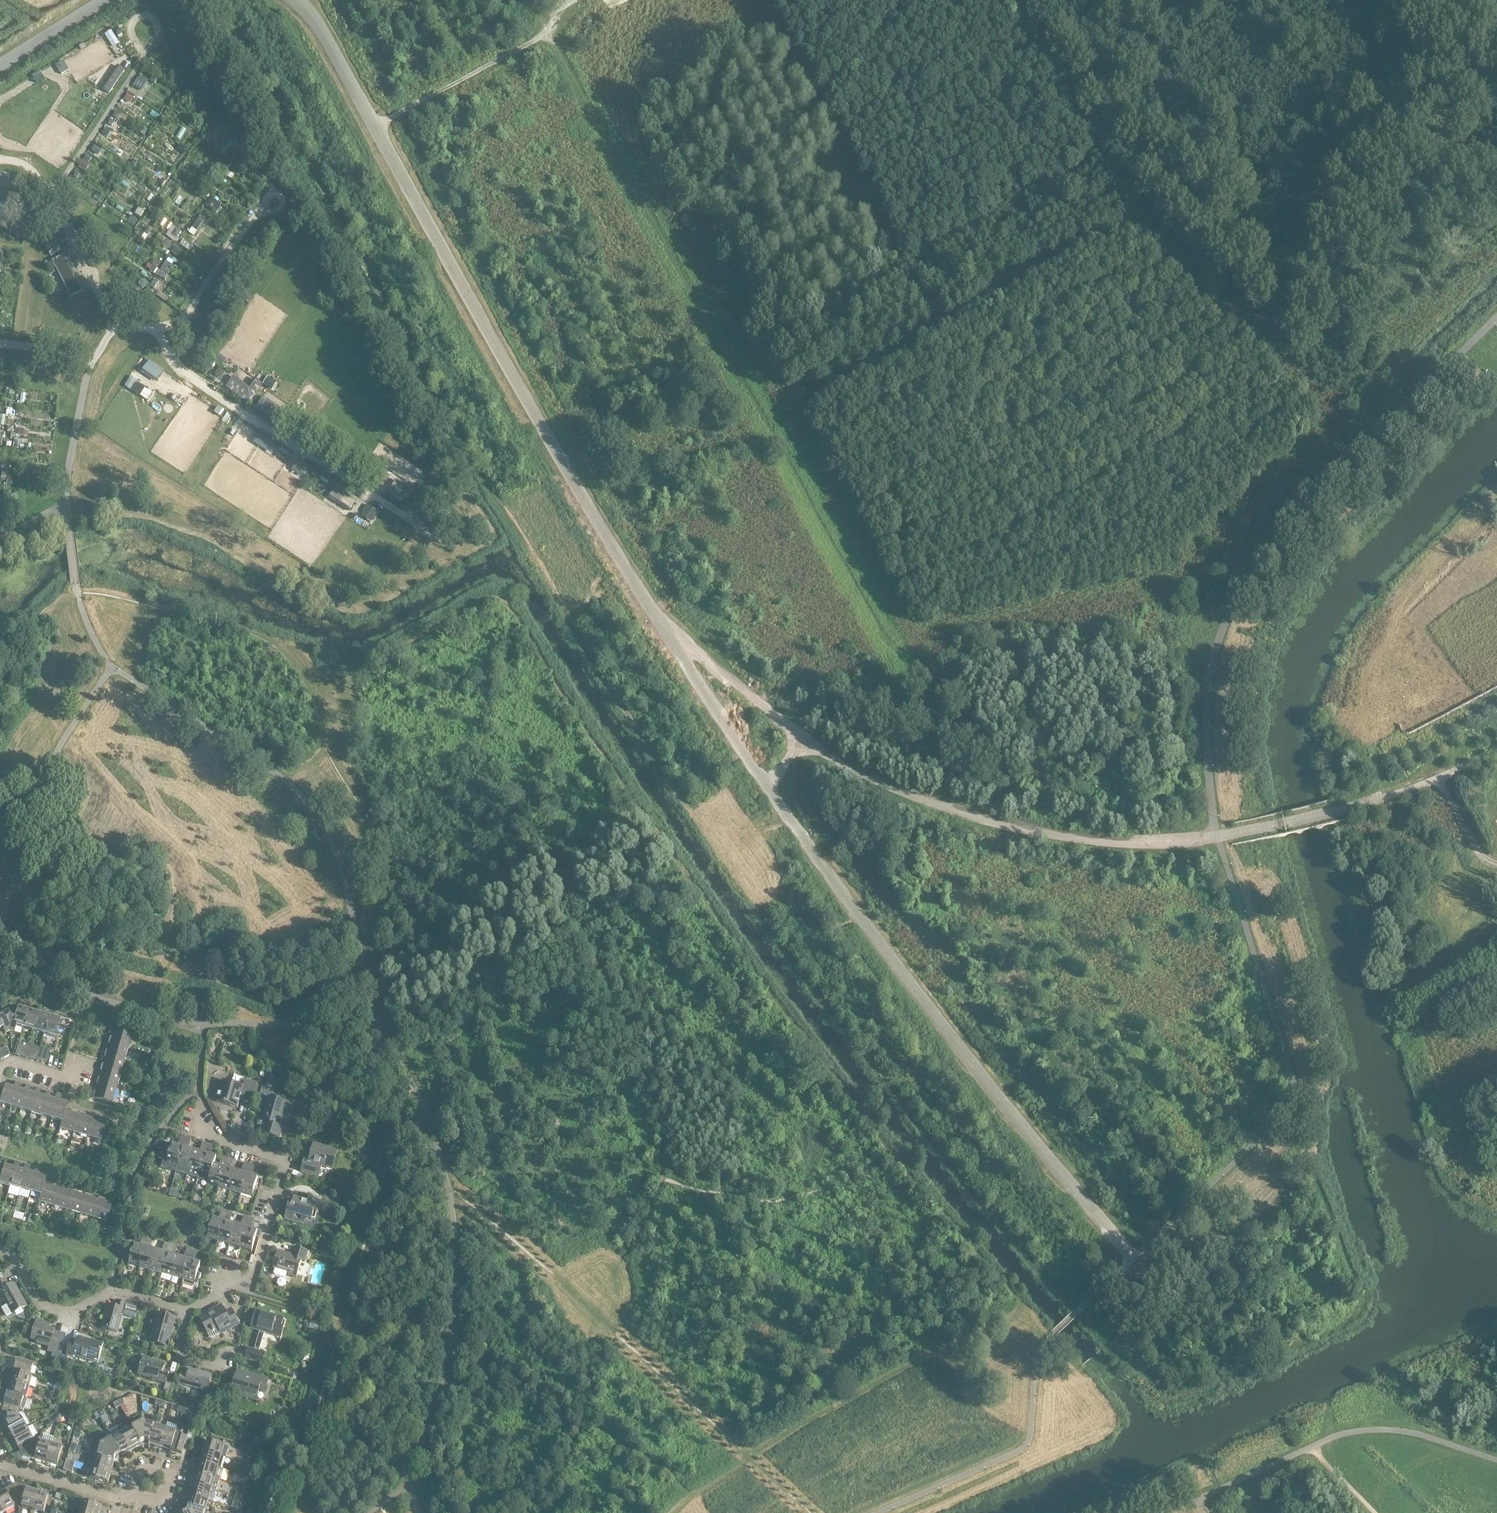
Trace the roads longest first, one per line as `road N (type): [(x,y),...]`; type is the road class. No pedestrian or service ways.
road 1 (unclassified): [(672,636),(579,491),(297,0)]
road 2 (unclassified): [(1135,1258),(879,955),(767,785)]
road 3 (unclassified): [(1276,827),(1143,844),(1023,830),(948,809),(806,739)]
road 4 (residential): [(199,1099),(225,1141),(288,1159),(255,1274),(188,1311)]
road 5 (track): [(593,1310),(811,1512)]
road 6 (unclassified): [(89,366),(115,328),(30,167),(0,159)]
road 7 (track): [(448,1190),(593,1310)]
road 8 (unclassified): [(767,785),(672,636)]
road 9 (unclassified): [(806,739),(672,636)]
road 10 (residential): [(111,1290),(70,1316),(38,1306),(9,1254),(0,1251)]
road 11 (unclassified): [(66,502),(89,366)]
road 12 (residential): [(0,1465),(119,1501)]
road 13 (unclassified): [(104,0),(0,65)]

